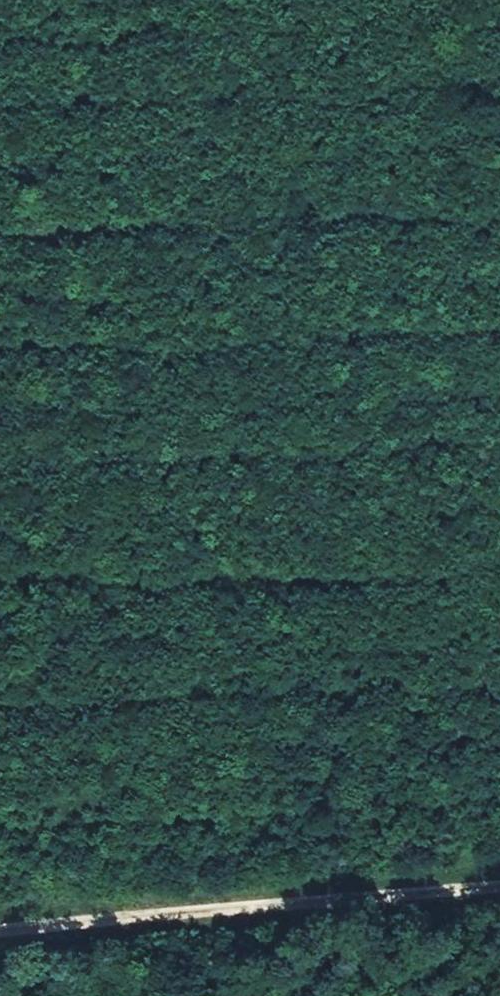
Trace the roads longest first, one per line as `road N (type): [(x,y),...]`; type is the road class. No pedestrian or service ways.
road 1 (track): [(499,883),(0,928)]

